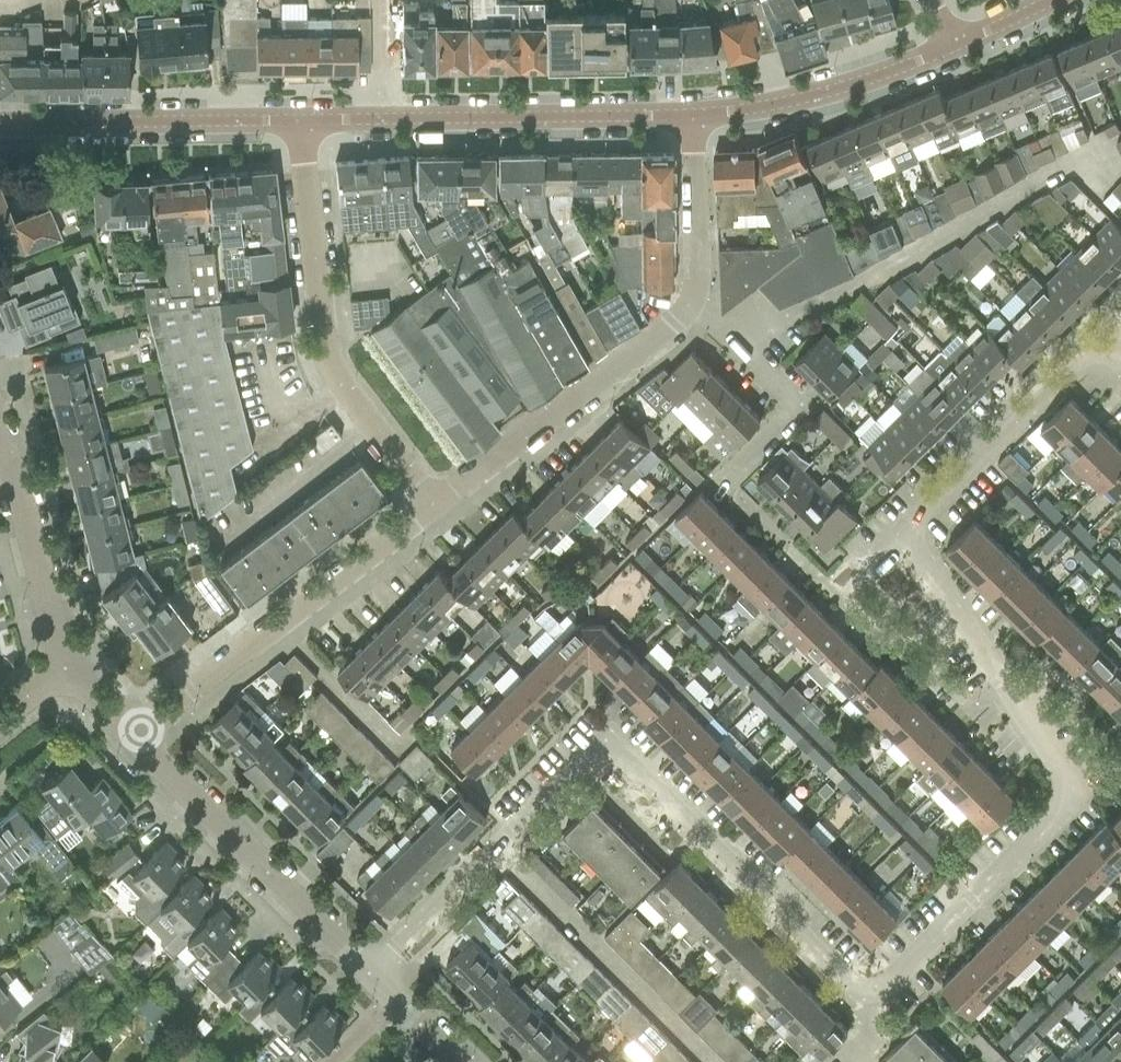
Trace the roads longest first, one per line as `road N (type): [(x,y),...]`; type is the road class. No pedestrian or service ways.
road 1 (residential): [(865,993),(892,978),(1074,796),(907,531)]
road 2 (residential): [(498,848),(606,741),(865,993)]
road 3 (residential): [(432,507),(321,354),(300,121)]
road 4 (tertiary): [(300,121),(690,118)]
road 5 (residential): [(130,739),(432,507)]
road 6 (tertiary): [(370,977),(130,739)]
road 7 (residential): [(432,507),(693,305)]
road 8 (residential): [(498,848),(714,1061)]
road 9 (residential): [(907,531),(1098,339),(1120,362)]
road 10 (tertiary): [(0,124),(300,121)]
road 11 (tertiary): [(690,118),(815,97),(955,46)]
road 12 (residential): [(693,305),(798,410),(723,484)]
road 13 (tertiary): [(70,665),(0,445)]
road 14 (residential): [(693,305),(690,118)]
road 15 (residential): [(370,977),(498,848)]

